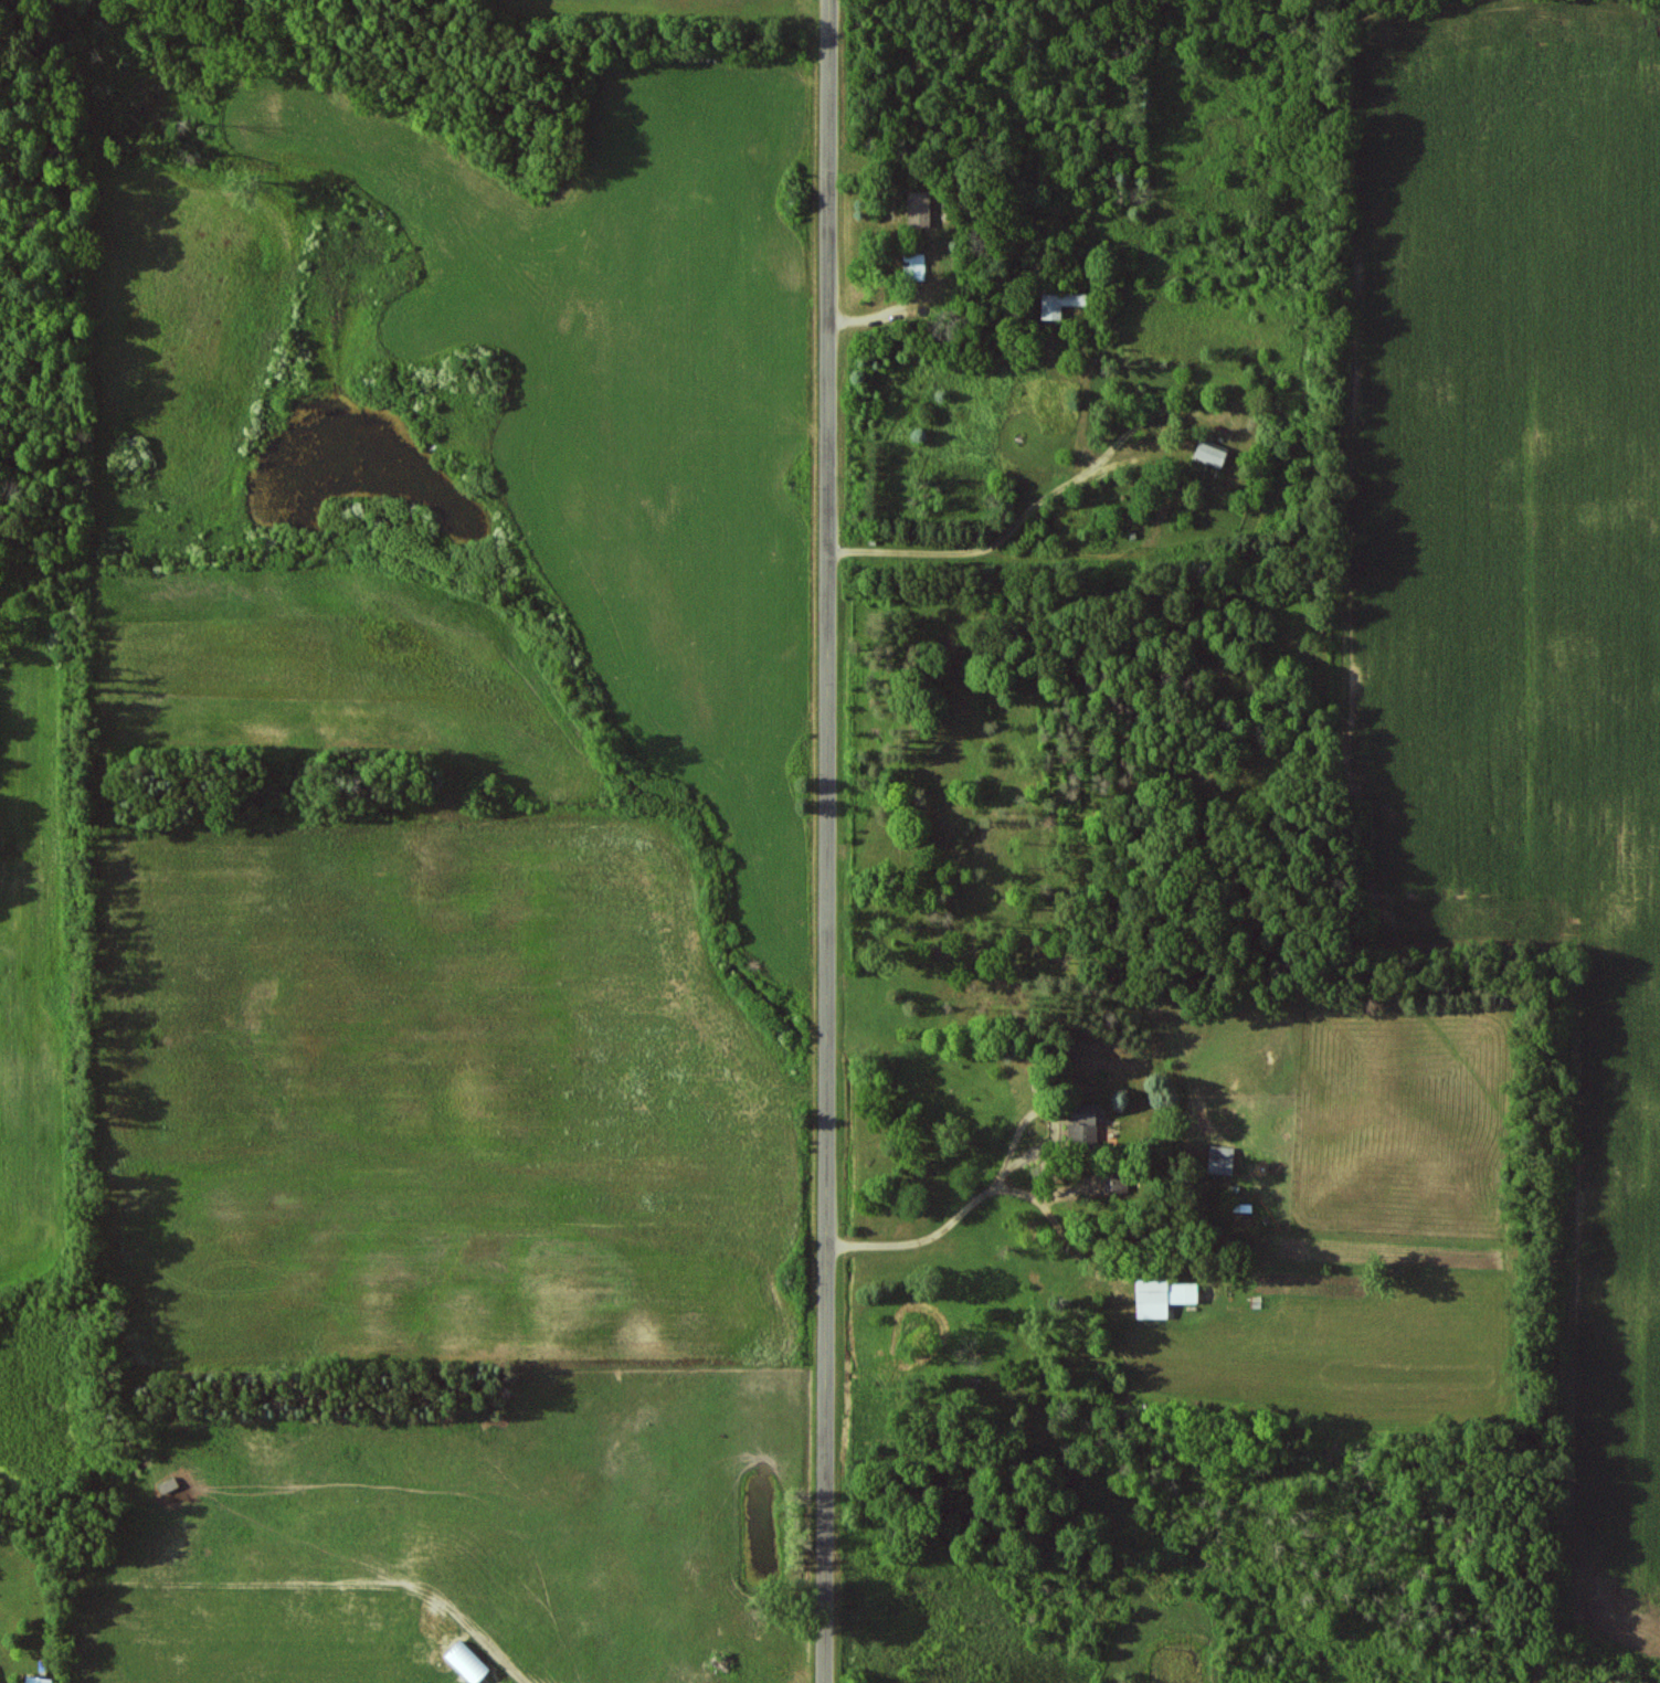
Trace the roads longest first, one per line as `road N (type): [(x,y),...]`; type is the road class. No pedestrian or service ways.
road 1 (tertiary): [(823,1682),(833,0)]

